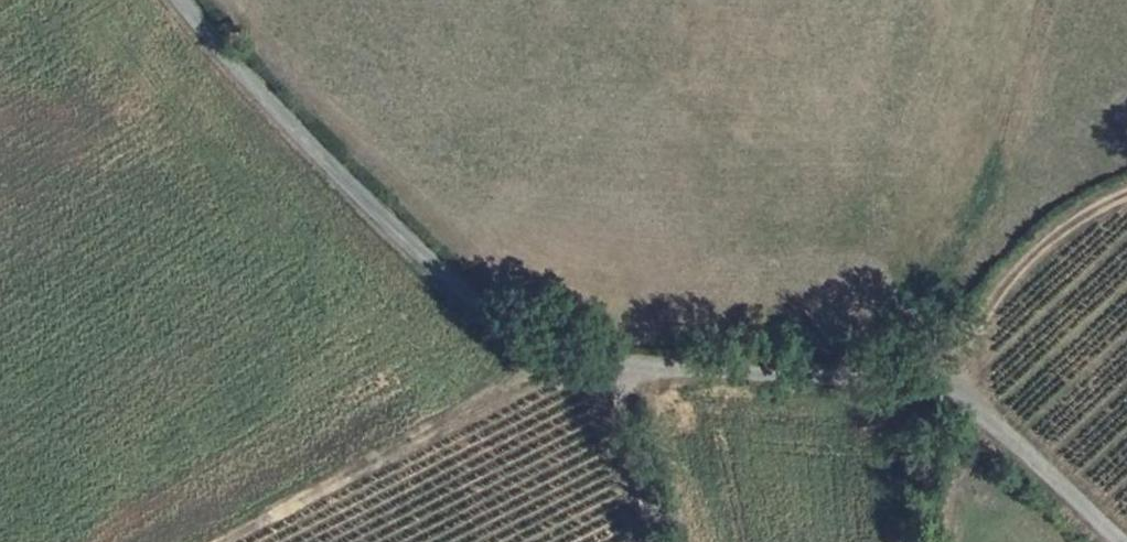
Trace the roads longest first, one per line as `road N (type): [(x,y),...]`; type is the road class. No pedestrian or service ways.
road 1 (unclassified): [(948,385),(898,377),(692,376),(551,356),(463,296),(185,0)]
road 2 (track): [(551,356),(528,377),(228,541)]
road 3 (track): [(948,385),(998,293),(1054,235),(1126,192)]
road 4 (unclassified): [(948,385),(1126,541)]
road 5 (track): [(659,541),(608,364)]

